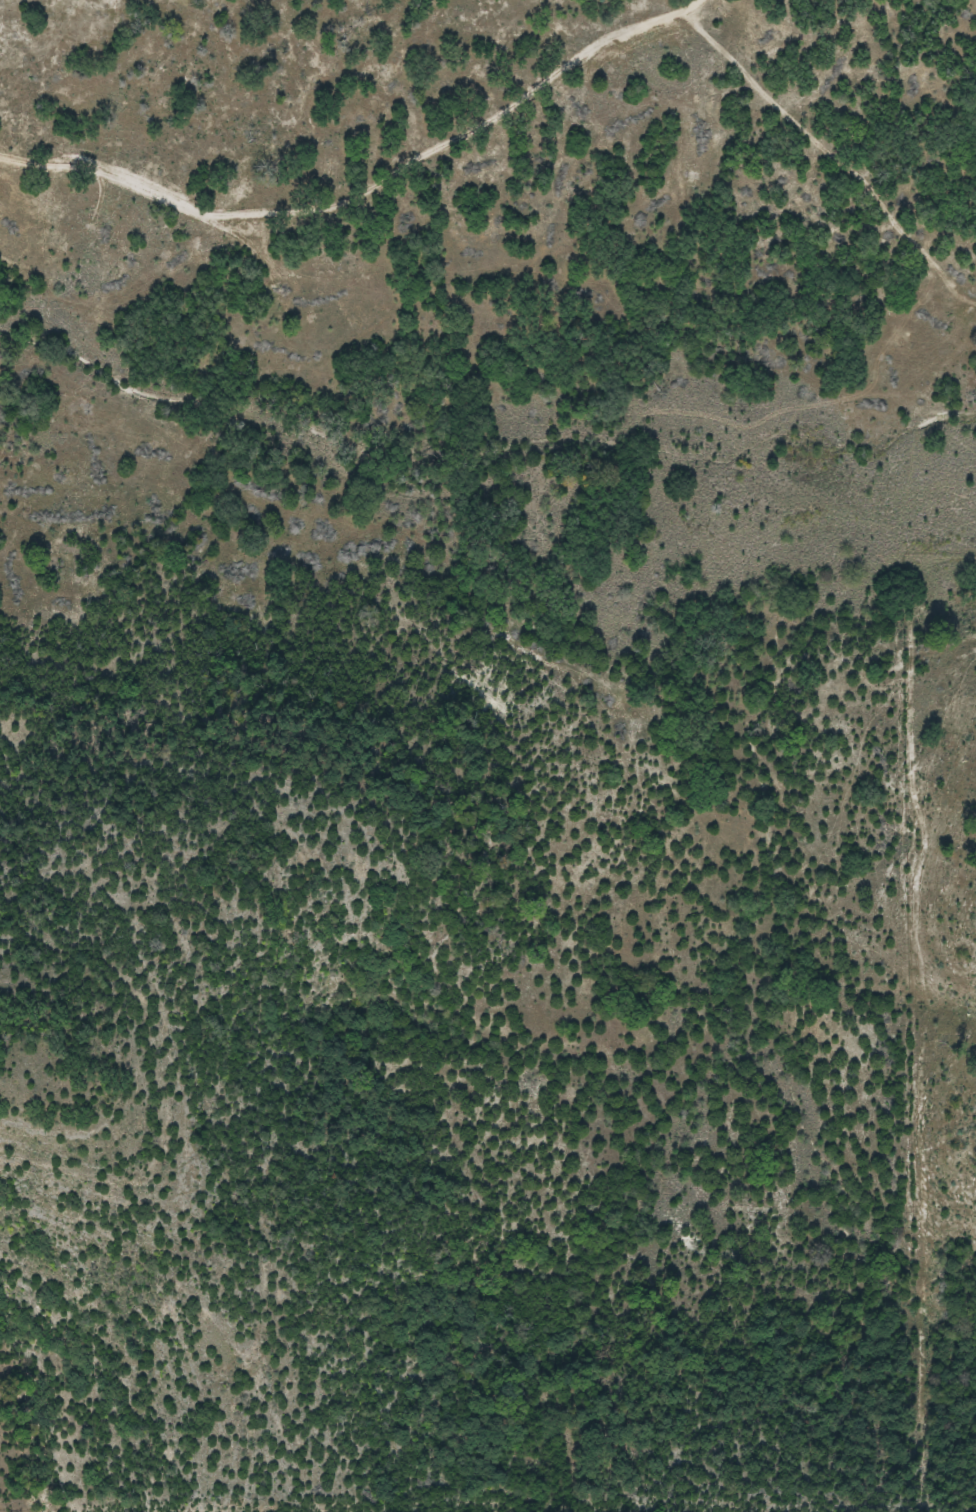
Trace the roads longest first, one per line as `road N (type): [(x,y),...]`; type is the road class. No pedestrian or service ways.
road 1 (residential): [(0,149),(223,211),(353,194),(407,170),(587,54),(706,0)]

